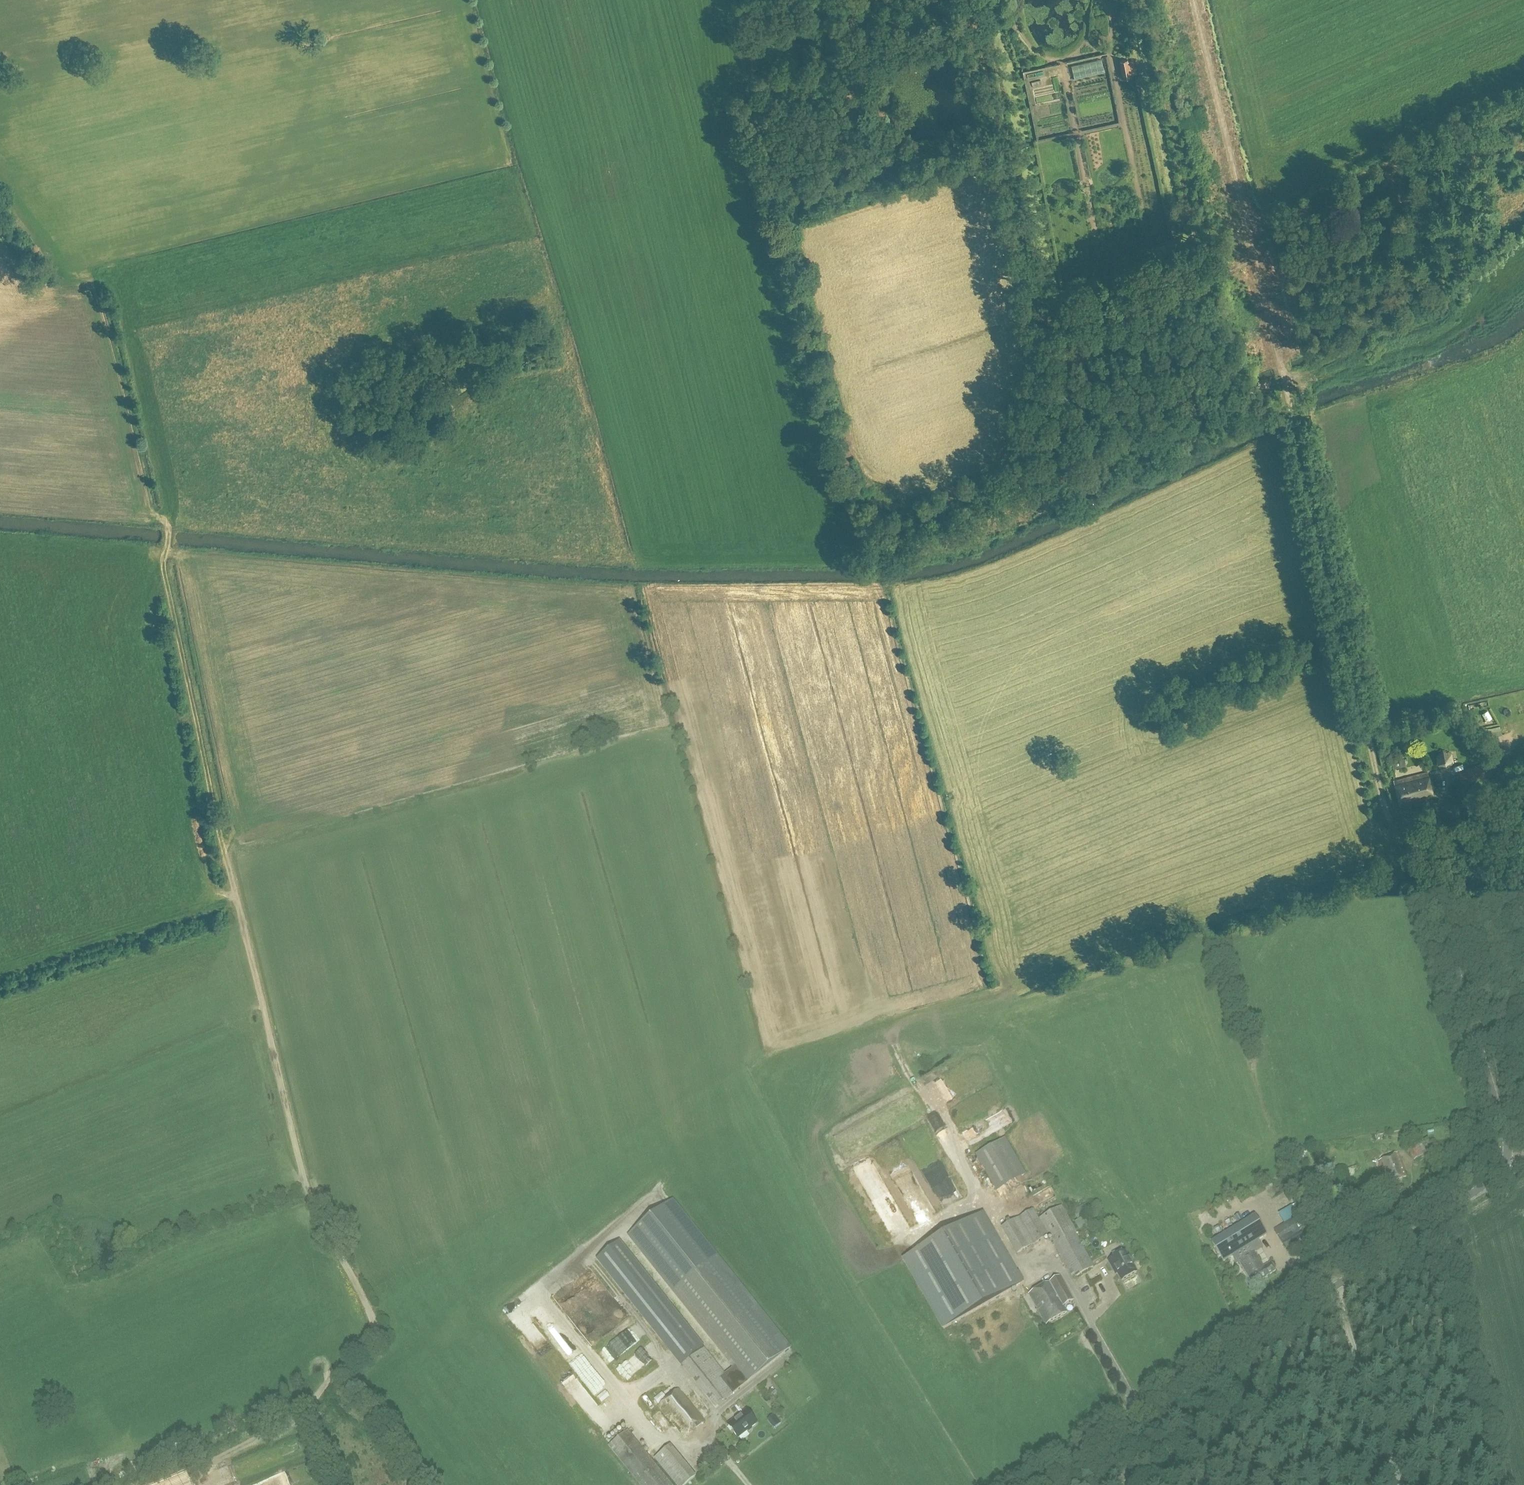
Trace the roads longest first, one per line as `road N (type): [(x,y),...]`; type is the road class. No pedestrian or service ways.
road 1 (track): [(151,510),(167,521),(165,576),(304,1177),(377,1339),(295,1417),(148,1484)]
road 2 (tertiary): [(1047,1484),(1496,1178),(1505,1139),(1428,859),(1427,832),(1523,786)]
road 3 (track): [(1184,0),(1385,801),(1394,818),(1427,832)]
road 4 (track): [(1338,1287),(1406,1484)]

